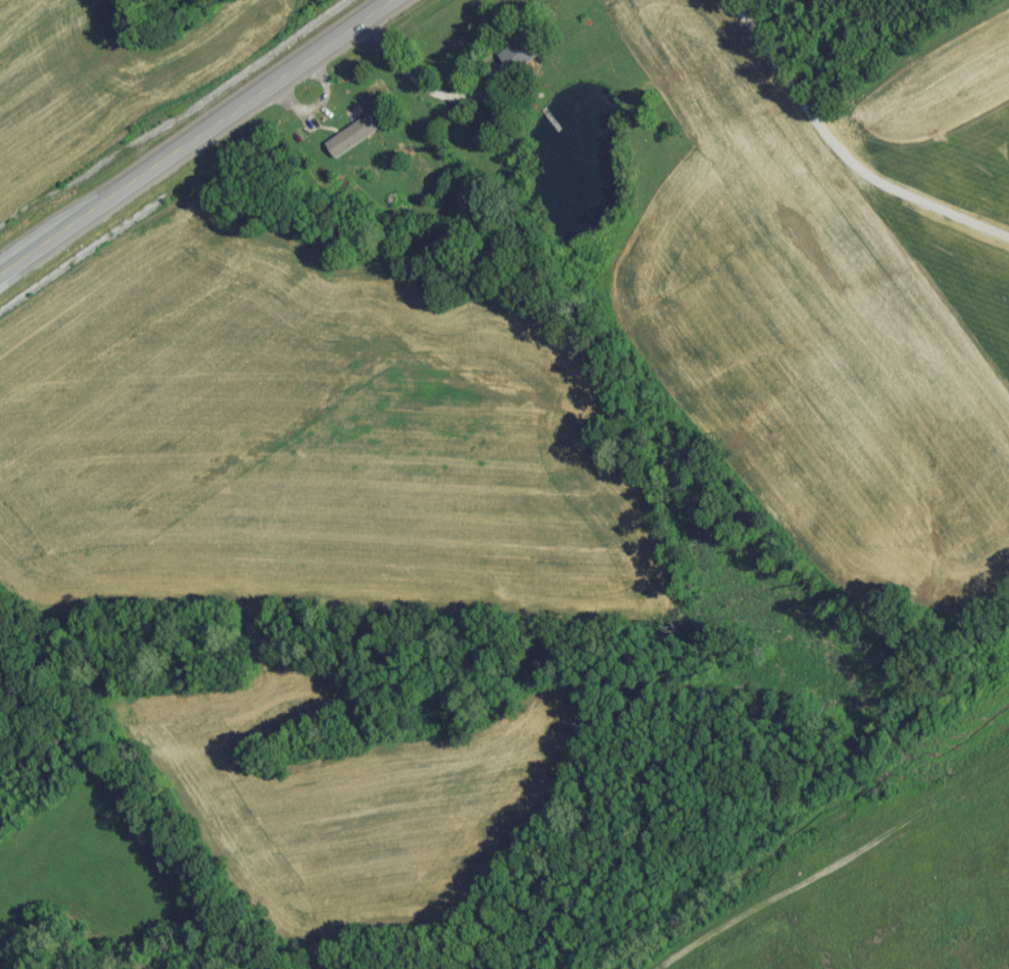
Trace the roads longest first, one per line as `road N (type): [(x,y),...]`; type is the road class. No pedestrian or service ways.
road 1 (primary): [(393,0),(0,274)]

